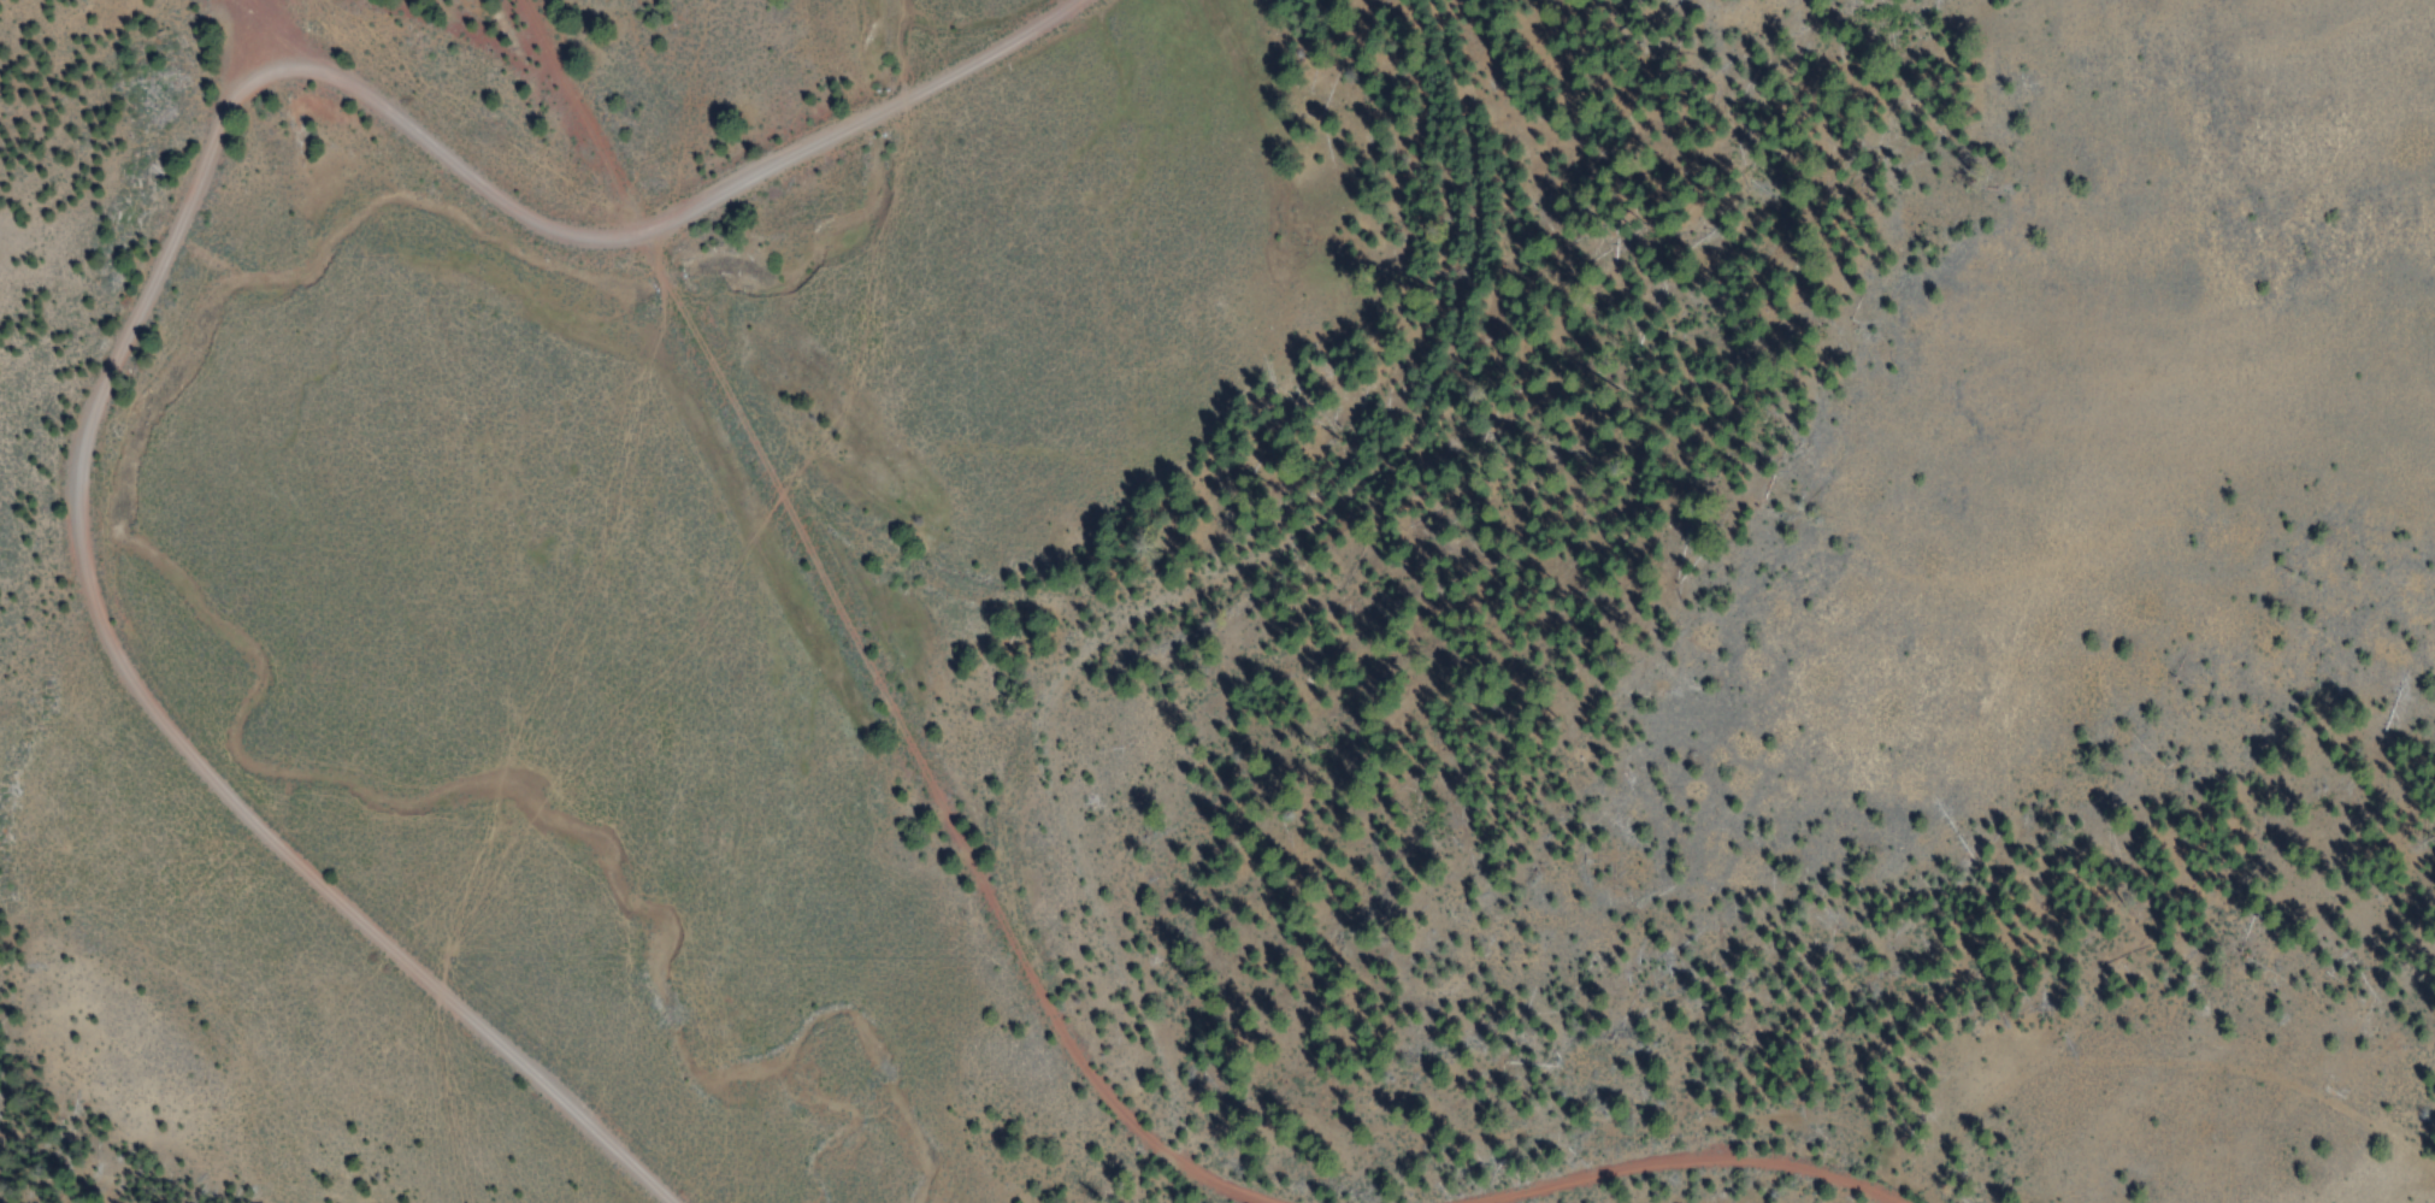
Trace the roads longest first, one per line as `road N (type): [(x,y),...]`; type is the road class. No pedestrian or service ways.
road 1 (residential): [(1071,0),(1019,35),(653,223),(613,230),(554,229),(355,85),(297,66),(259,77),(236,95),(211,143),(88,424),(75,494),(81,542),(114,647),(148,700),(255,821),(680,1202)]

